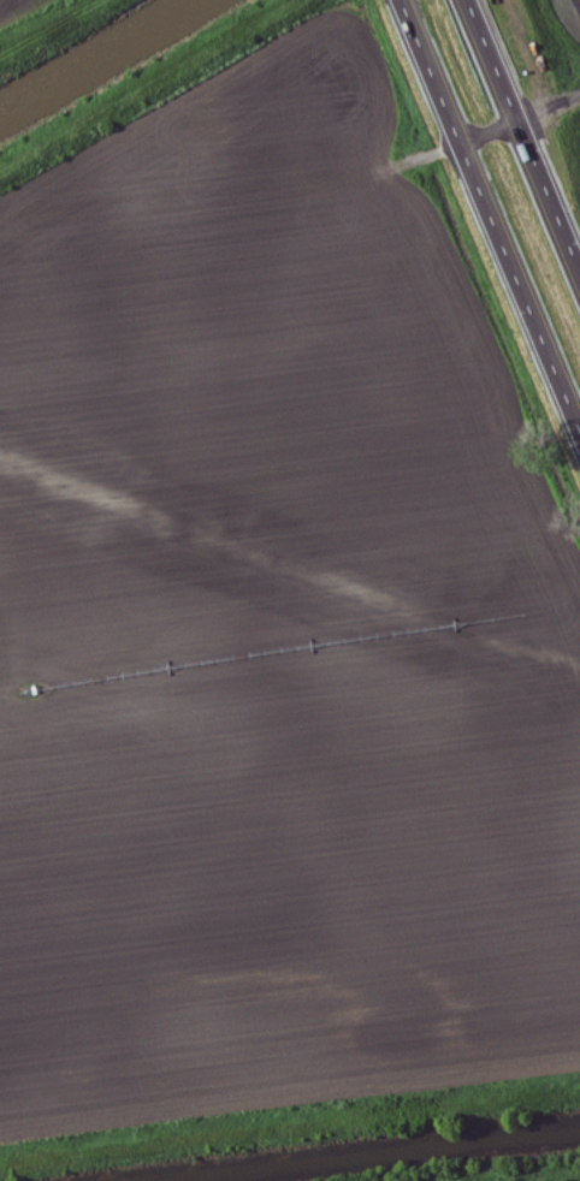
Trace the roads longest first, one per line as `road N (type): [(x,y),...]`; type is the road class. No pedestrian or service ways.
road 1 (trunk): [(402,0),(579,428)]
road 2 (trunk): [(579,270),(468,0)]

